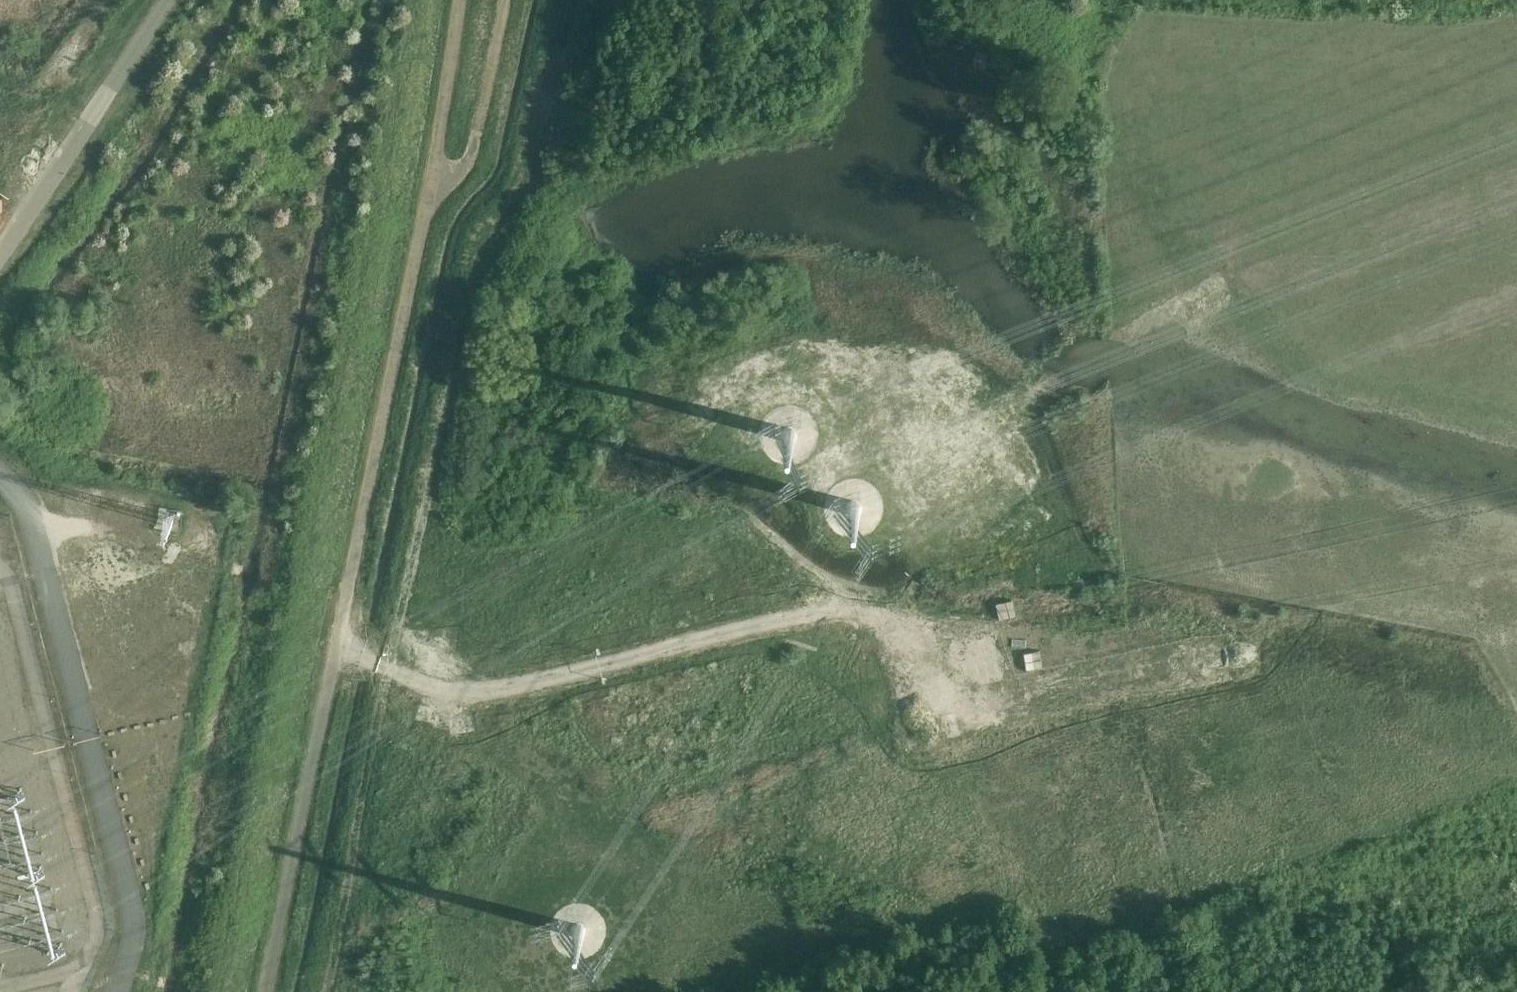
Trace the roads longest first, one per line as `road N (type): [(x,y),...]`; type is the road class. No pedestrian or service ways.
road 1 (unclassified): [(116,991),(133,926),(129,900),(31,515),(0,472)]
road 2 (unclassified): [(168,0),(0,248)]

